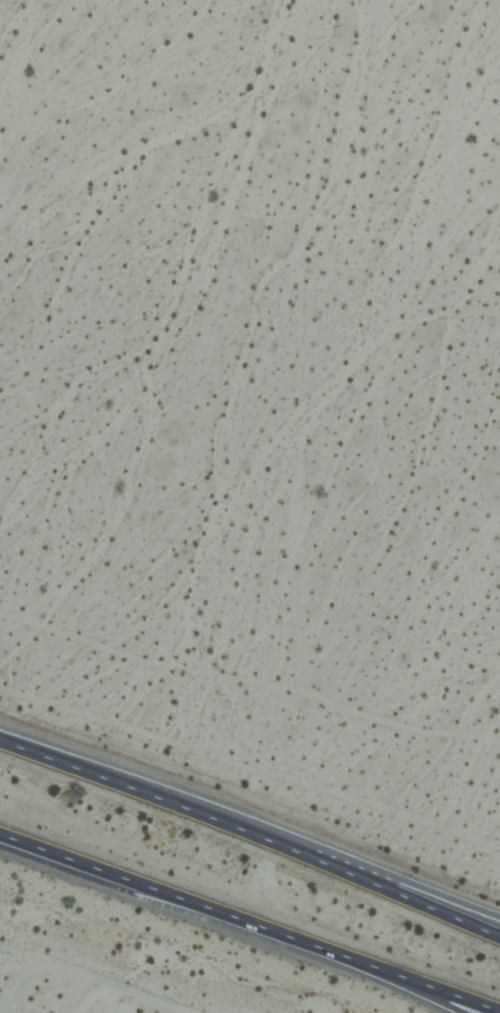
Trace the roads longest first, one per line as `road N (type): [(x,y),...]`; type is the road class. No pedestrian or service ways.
road 1 (motorway): [(499,928),(0,739)]
road 2 (motorway): [(0,830),(499,1007)]
road 3 (motorway): [(499,911),(286,841)]

